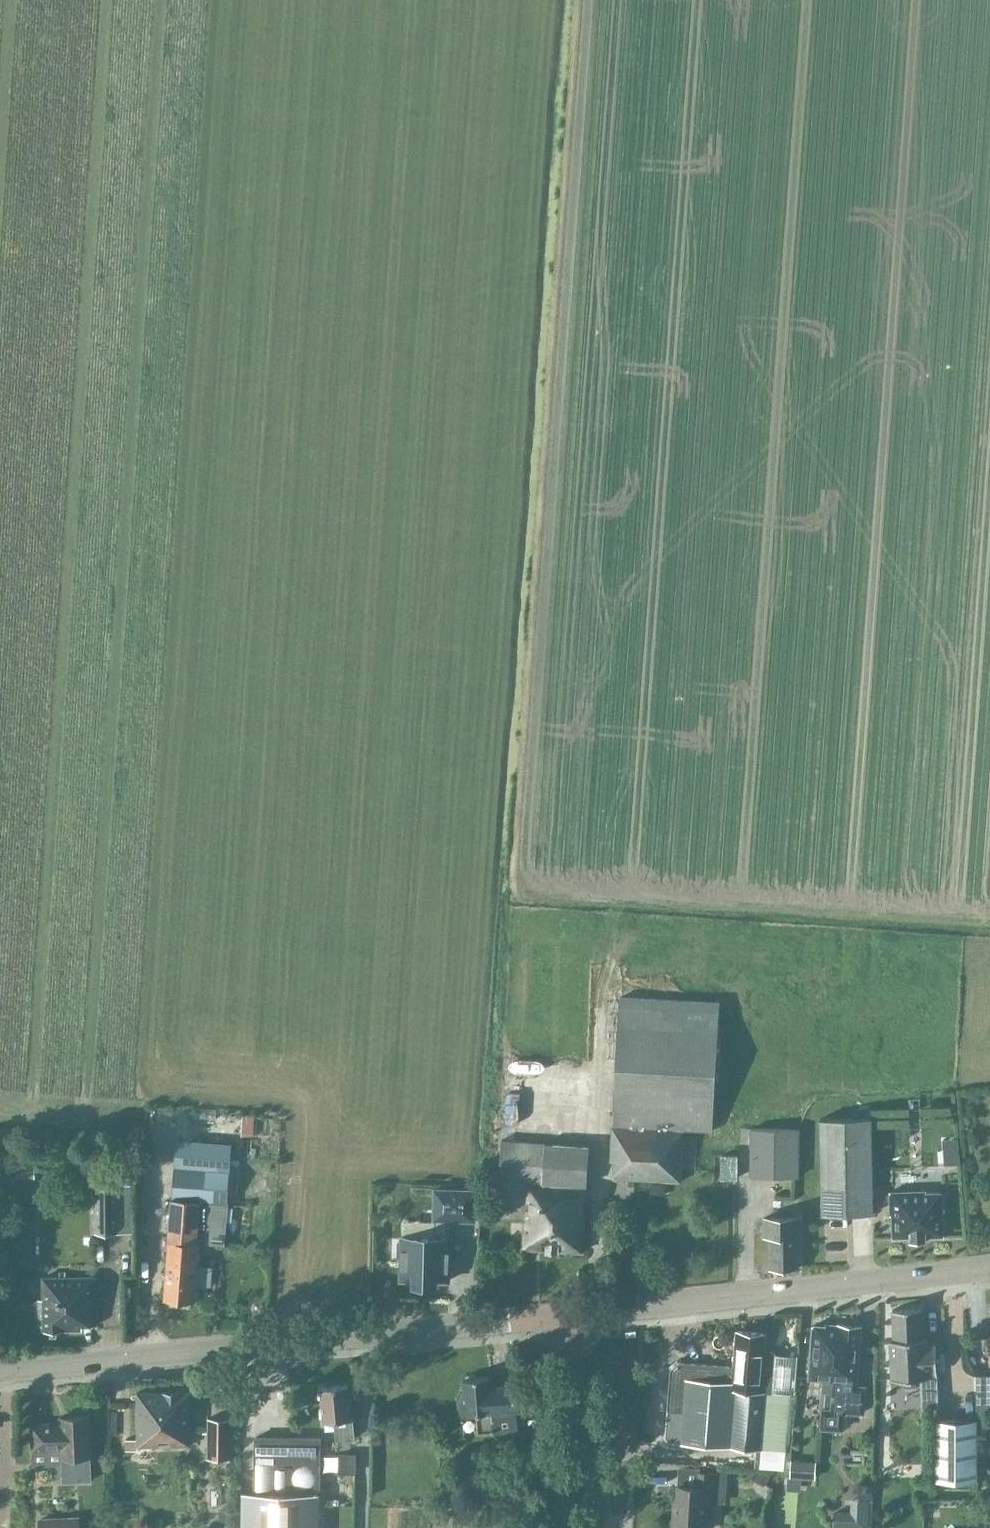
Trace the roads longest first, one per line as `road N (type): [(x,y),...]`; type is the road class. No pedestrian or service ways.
road 1 (tertiary): [(0,1373),(572,1319)]
road 2 (tertiary): [(572,1319),(989,1277)]
road 3 (unclassified): [(607,1527),(572,1319)]

